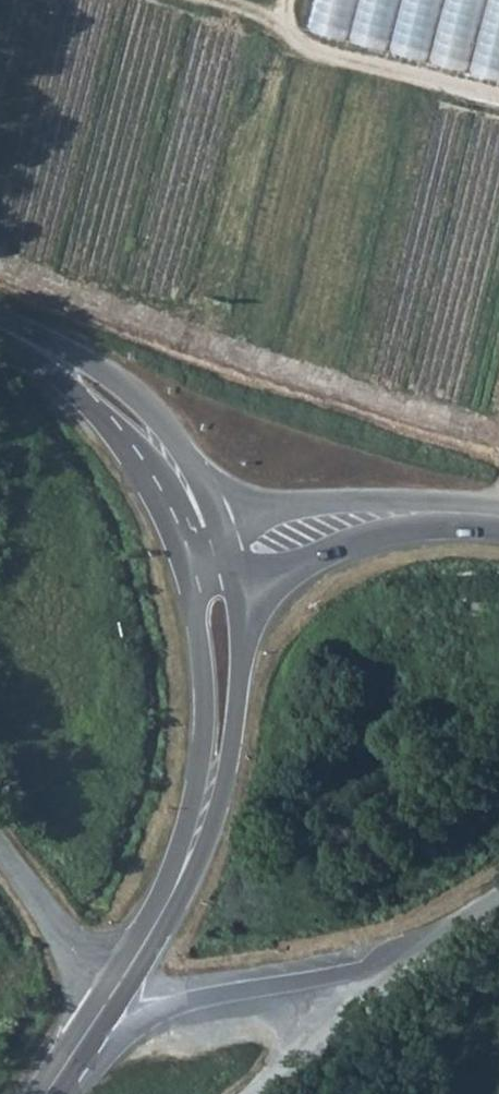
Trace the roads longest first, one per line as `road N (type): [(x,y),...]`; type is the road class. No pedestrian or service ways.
road 1 (tertiary): [(109,1004),(184,868),(202,817),(218,711),(215,587)]
road 2 (tertiary): [(50,1093),(171,1008),(371,972)]
road 3 (secondary): [(498,515),(417,502),(293,502),(197,524)]
road 4 (secondary): [(215,587),(406,525),(498,516)]
road 5 (secondary): [(197,524),(148,440),(66,368),(0,332)]
road 6 (unclassified): [(0,854),(109,1004)]
road 7 (residential): [(246,1093),(362,1008),(371,972)]
road 8 (tertiary): [(371,972),(450,943),(498,907)]

